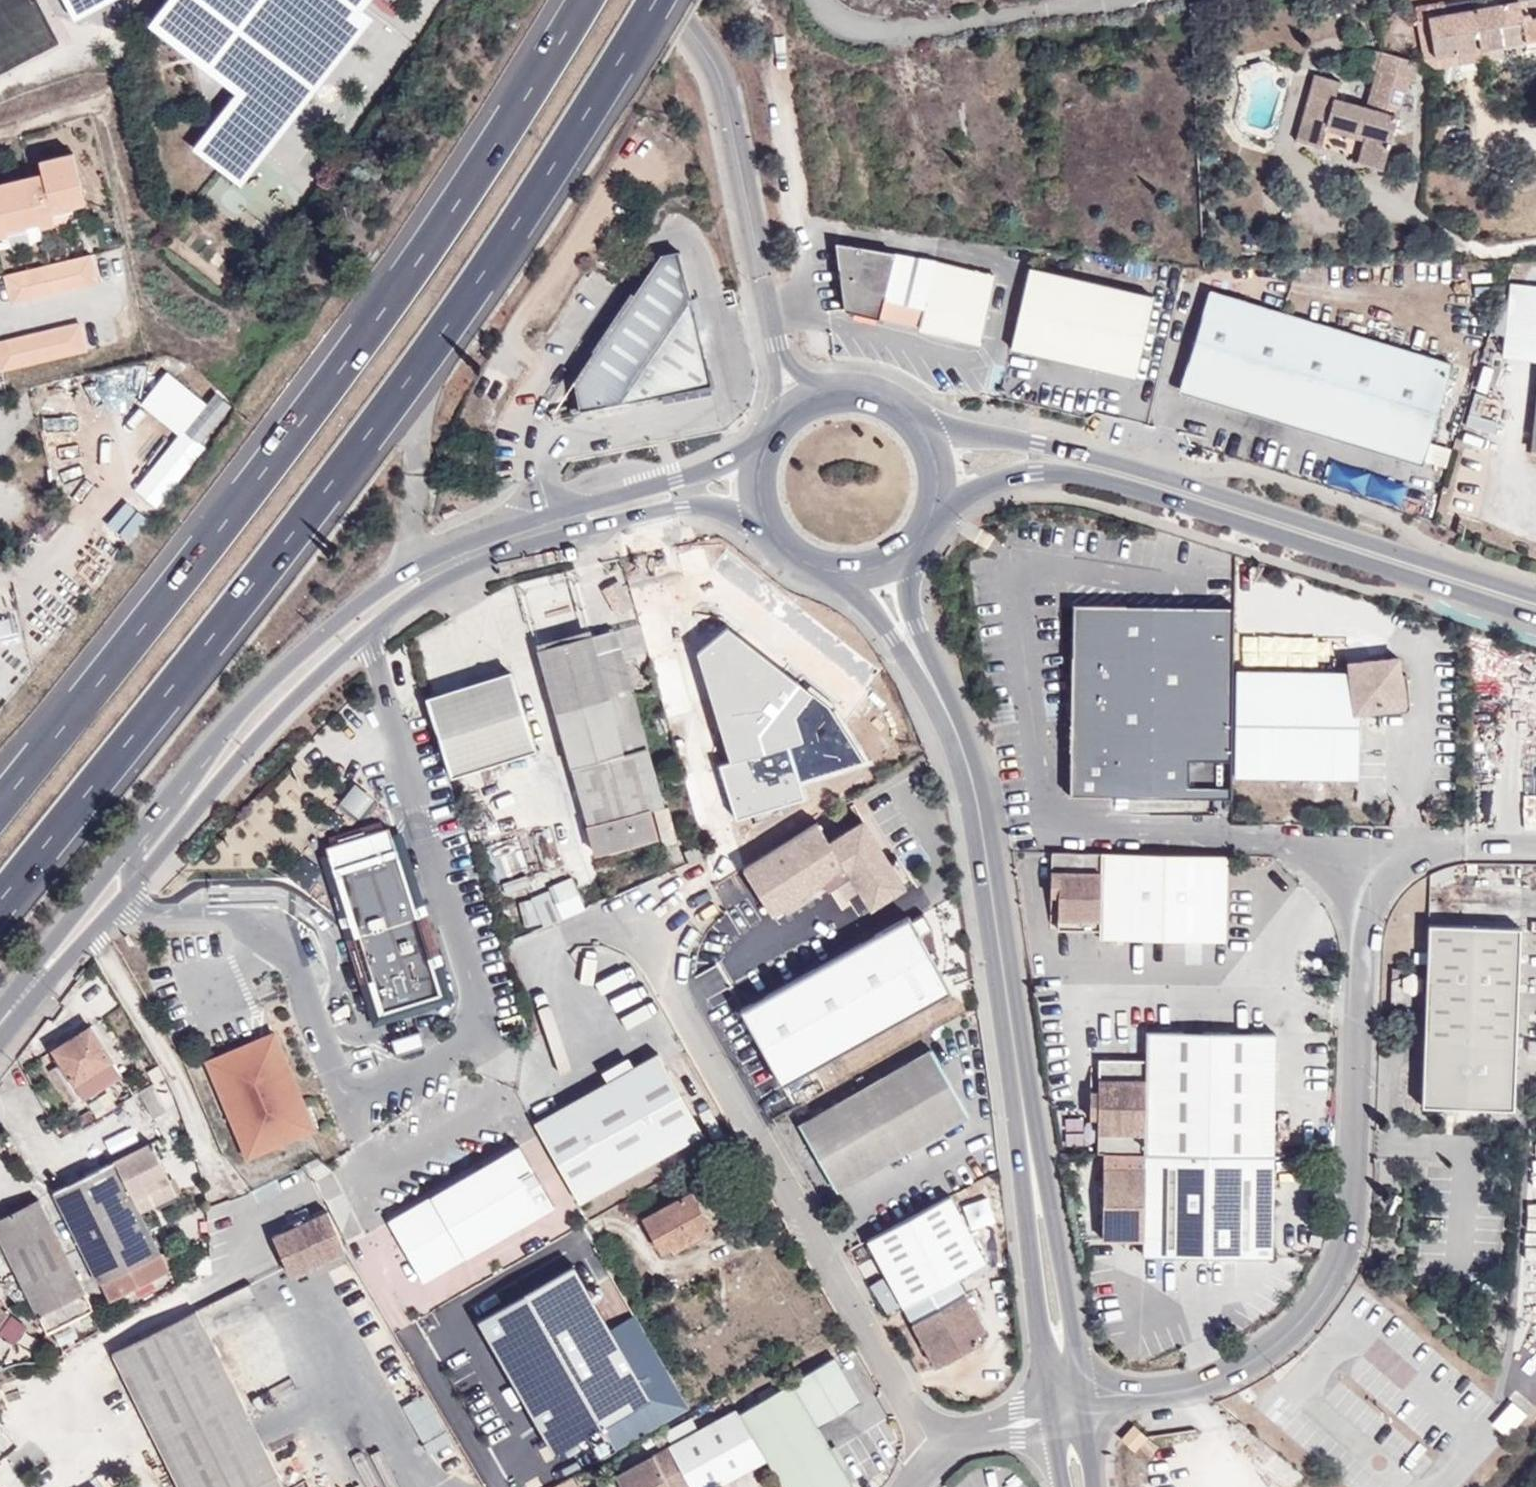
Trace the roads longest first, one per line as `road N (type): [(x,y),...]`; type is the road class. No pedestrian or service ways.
road 1 (motorway): [(0,895),(326,490),(540,191),(654,0)]
road 2 (motorway): [(583,0),(485,167),(287,440),(0,797)]
road 3 (secondary): [(765,448),(470,541),(367,597),(275,676),(181,780),(0,1019)]
road 4 (secondary): [(0,1035),(128,895),(243,752),(335,659),(410,599),(510,550),(683,504),(714,504),(772,528)]
road 5 (tertiary): [(1071,1413),(983,846),(962,744),(944,703)]
road 6 (unclassified): [(1363,940),(1351,1235),(1332,1292),(1279,1351),(1234,1373),(1182,1395),(1071,1413)]
road 7 (secondary): [(1535,594),(1153,470),(1040,443),(920,426)]
road 8 (secondary): [(934,510),(1004,477),(1069,474),(1147,491),(1535,616)]
road 9 (unclassified): [(649,915),(947,1443)]
road 10 (residential): [(691,23),(719,68),(777,342)]
road 11 (residential): [(821,0),(828,16),(858,34),(916,37),(1106,0)]
road 12 (tertiary): [(843,571),(944,703)]
road 13 (tertiary): [(944,703),(908,600),(911,546)]
road 14 (unclassified): [(947,1443),(1071,1413)]

